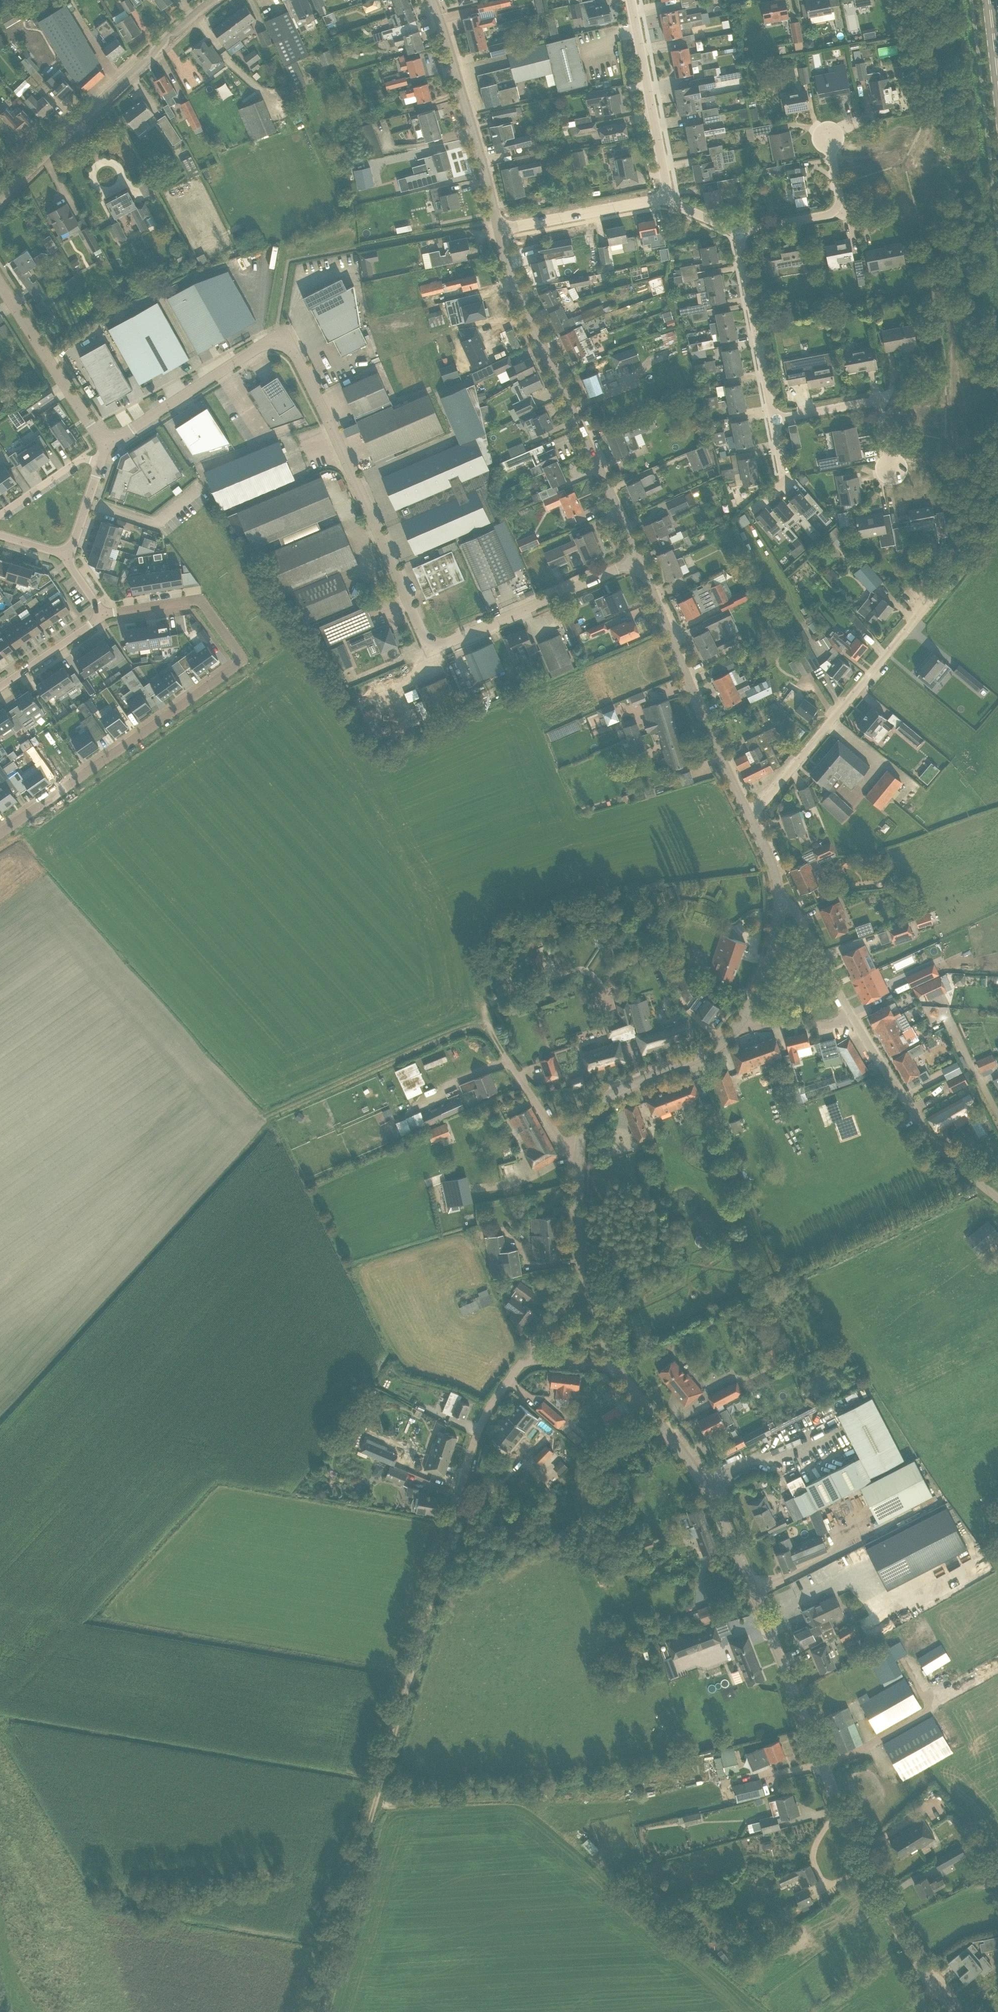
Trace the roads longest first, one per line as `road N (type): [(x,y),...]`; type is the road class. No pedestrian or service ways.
road 1 (residential): [(106,444),(281,332),(430,649),(639,560)]
road 2 (unclassified): [(954,2011),(867,1870),(706,1492),(615,1365)]
road 3 (track): [(315,2011),(451,1525)]
road 4 (unclassified): [(639,560),(515,283),(500,227)]
road 5 (residential): [(579,1144),(561,1136),(487,1021),(487,1005),(572,972),(587,971),(607,990)]
road 6 (residential): [(0,833),(244,658)]
road 7 (track): [(487,1021),(267,1115),(228,1151)]
road 8 (tertiary): [(0,196),(211,0)]
road 9 (residential): [(747,810),(933,600)]
road 10 (unclassified): [(747,810),(639,560)]
road 11 (unclassified): [(500,227),(432,0)]
road 12 (unclassified): [(997,1198),(934,1142),(856,1023)]
road 13 (unclassified): [(579,1144),(604,1098),(739,1028)]
road 14 (residential): [(667,198),(633,0)]
road 15 (residential): [(0,284),(106,444)]
road 16 (residential): [(774,419),(736,233)]
road 17 (unclassified): [(451,1525),(478,1425),(524,1358)]
road 18 (residential): [(890,468),(881,402),(774,419)]
road 19 (residential): [(736,233),(837,208),(830,139)]
road 20 (residential): [(103,615),(200,599),(244,658)]
road 21 (residential): [(500,227),(667,198)]
road 22 (unclassified): [(856,1023),(797,913),(780,900)]
road 23 (unclassified): [(739,1028),(771,960),(780,900)]
road 24 (unclassified): [(589,1278),(579,1144)]
road 25 (residential): [(103,615),(0,686)]
road 26 (residential): [(997,1113),(946,1014),(936,1013)]

